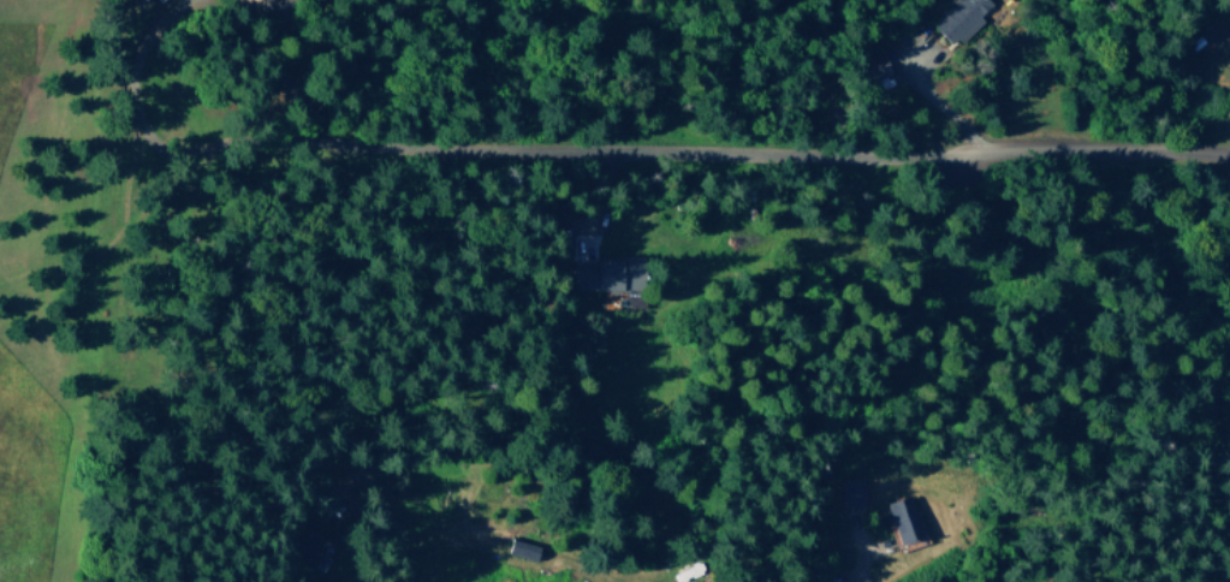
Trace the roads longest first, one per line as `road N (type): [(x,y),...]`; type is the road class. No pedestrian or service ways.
road 1 (residential): [(941,144),(1229,151)]

